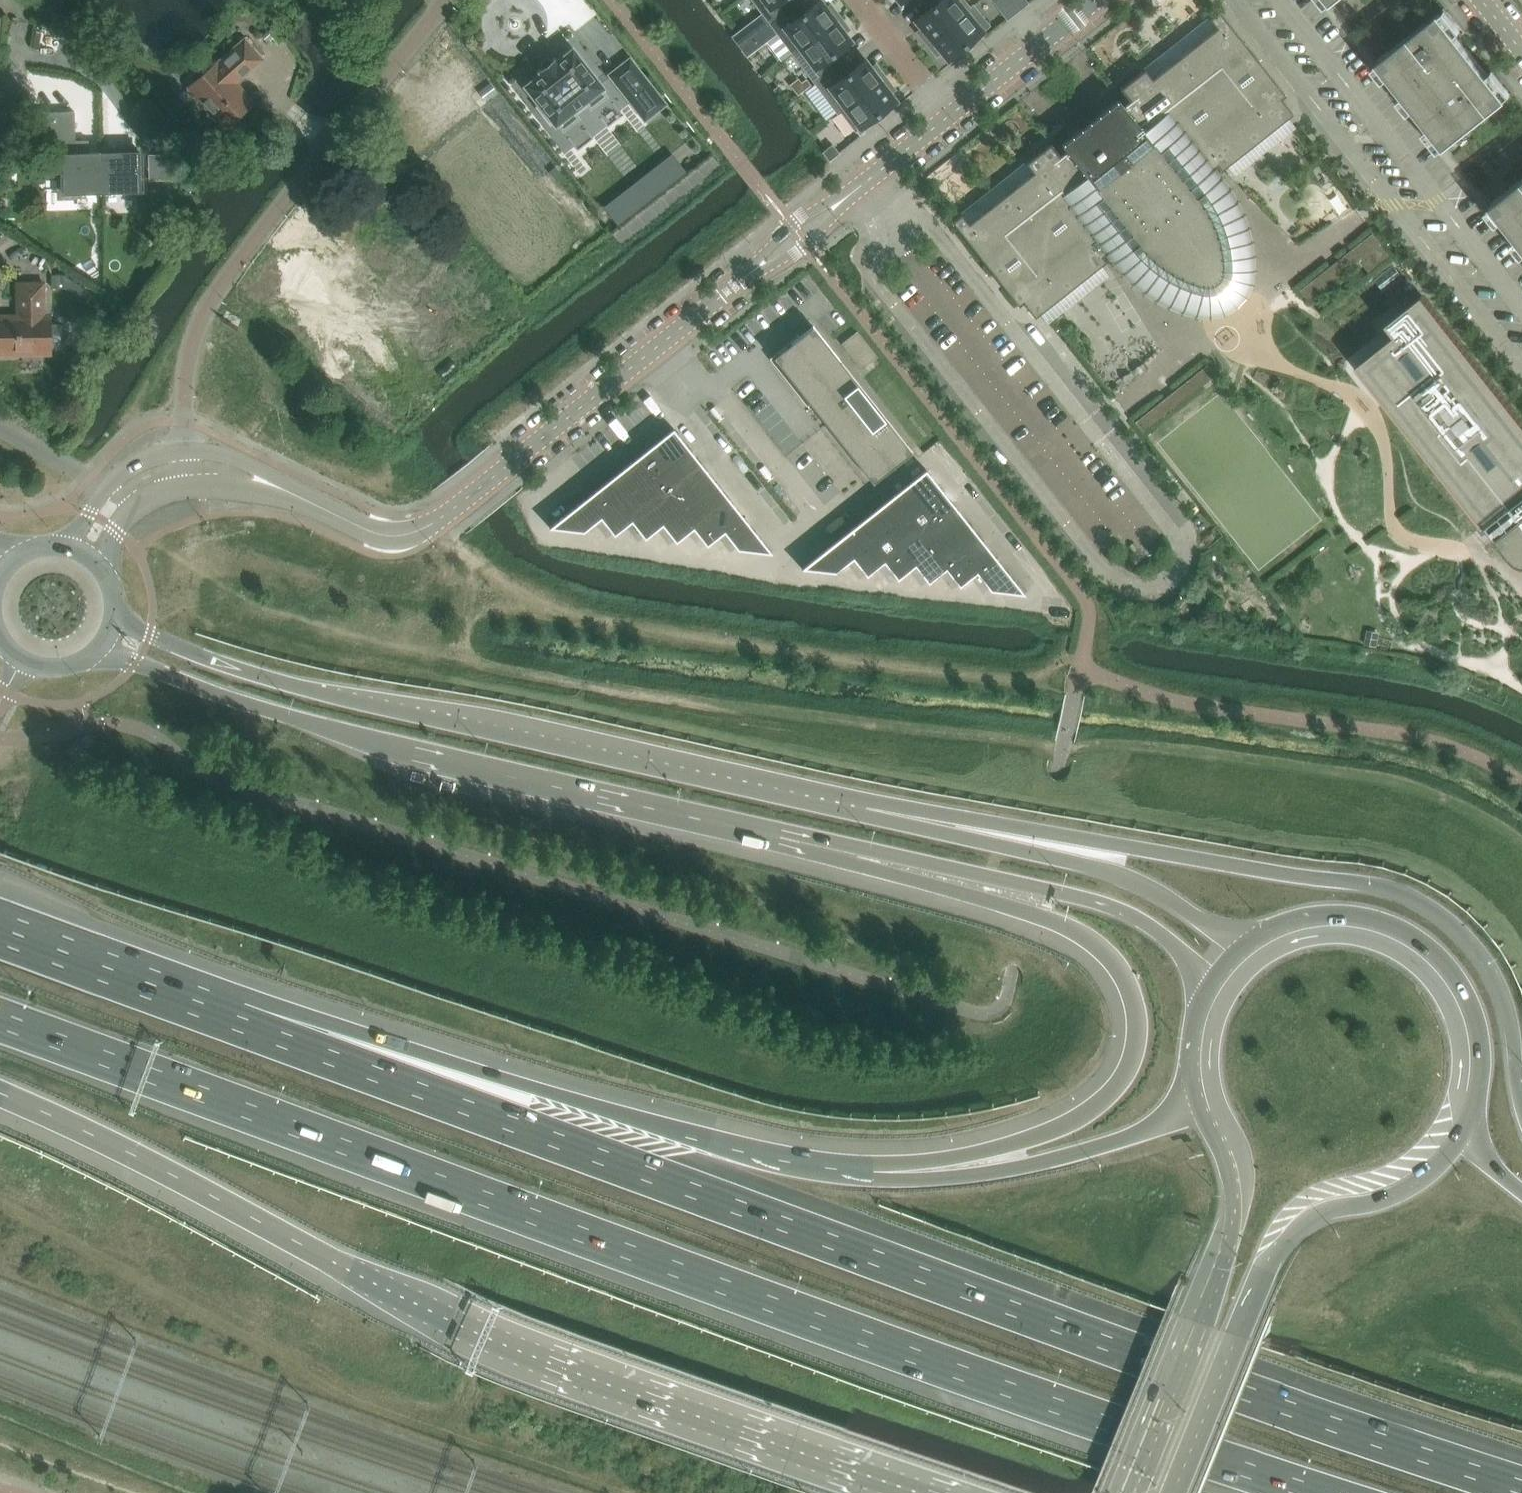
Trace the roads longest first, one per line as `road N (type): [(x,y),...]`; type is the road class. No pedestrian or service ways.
road 1 (motorway): [(0,1019),(889,1347),(1317,1492)]
road 2 (motorway): [(1521,1487),(1105,1343),(239,1017)]
road 3 (motorway): [(0,1093),(475,1331),(926,1492)]
road 4 (residential): [(948,117),(440,520),(408,536),(384,537),(292,493)]
road 5 (motorway): [(1521,1104),(1497,978),(1460,928),(1406,893),(1129,848),(865,816)]
road 6 (secondary): [(865,816),(289,685),(114,620)]
road 7 (motorway): [(783,831),(1063,925),(1111,958),(1133,996),(1138,1030),(1131,1063),(1079,1119),(968,1156),(873,1163)]
road 8 (secondary): [(99,648),(294,718),(783,831)]
road 9 (motorway): [(873,1163),(760,1148),(239,1017)]
road 10 (residential): [(181,452),(187,372),(206,312),(446,0)]
road 11 (secondary): [(1177,1492),(1289,1225),(1317,1204),(1404,1179),(1449,1135)]
road 12 (secondary): [(783,831),(1108,905),(1157,932),(1221,986)]
road 13 (secondary): [(1246,957),(1135,879),(865,816)]
road 14 (secondary): [(1209,1112),(1234,1161),(1237,1206),(1126,1492)]
road 15 (secondary): [(1449,1135),(1470,1088),(1471,1038),(1457,997),(1426,957),(1384,933),(1329,924),(1283,934),(1246,957)]
road 16 (motorway): [(1209,1112),(1030,1165),(873,1163)]
road 17 (motorway): [(239,1017),(0,928)]
road 18 (residential): [(1096,0),(948,117)]
road 19 (residential): [(948,117),(856,0)]
road 20 (secondary): [(1221,986),(1200,1043),(1209,1112)]
road 21 (residential): [(292,493),(216,454),(181,452)]
road 22 (residential): [(104,488),(0,428)]

